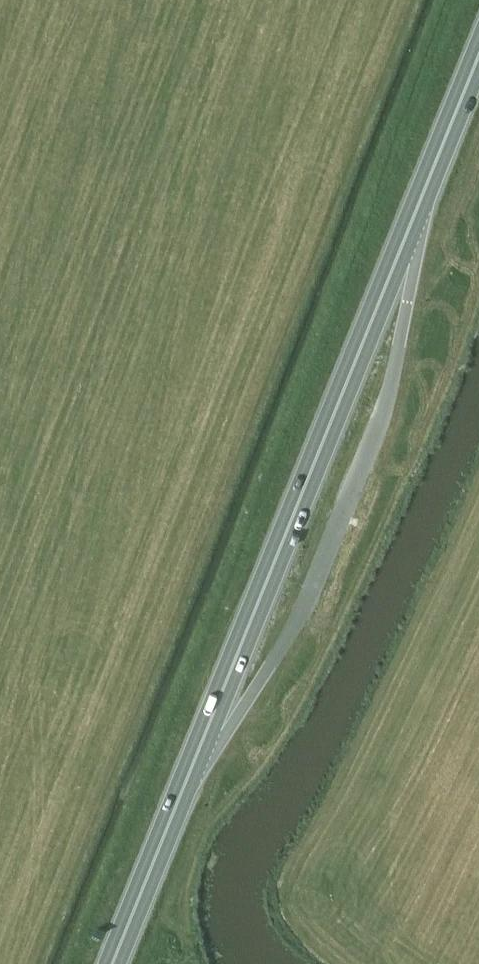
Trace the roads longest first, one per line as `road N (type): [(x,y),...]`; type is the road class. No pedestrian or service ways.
road 1 (trunk): [(185,777),(419,204)]
road 2 (trunk): [(110,963),(185,777)]
road 3 (trunk): [(419,204),(478,55)]

